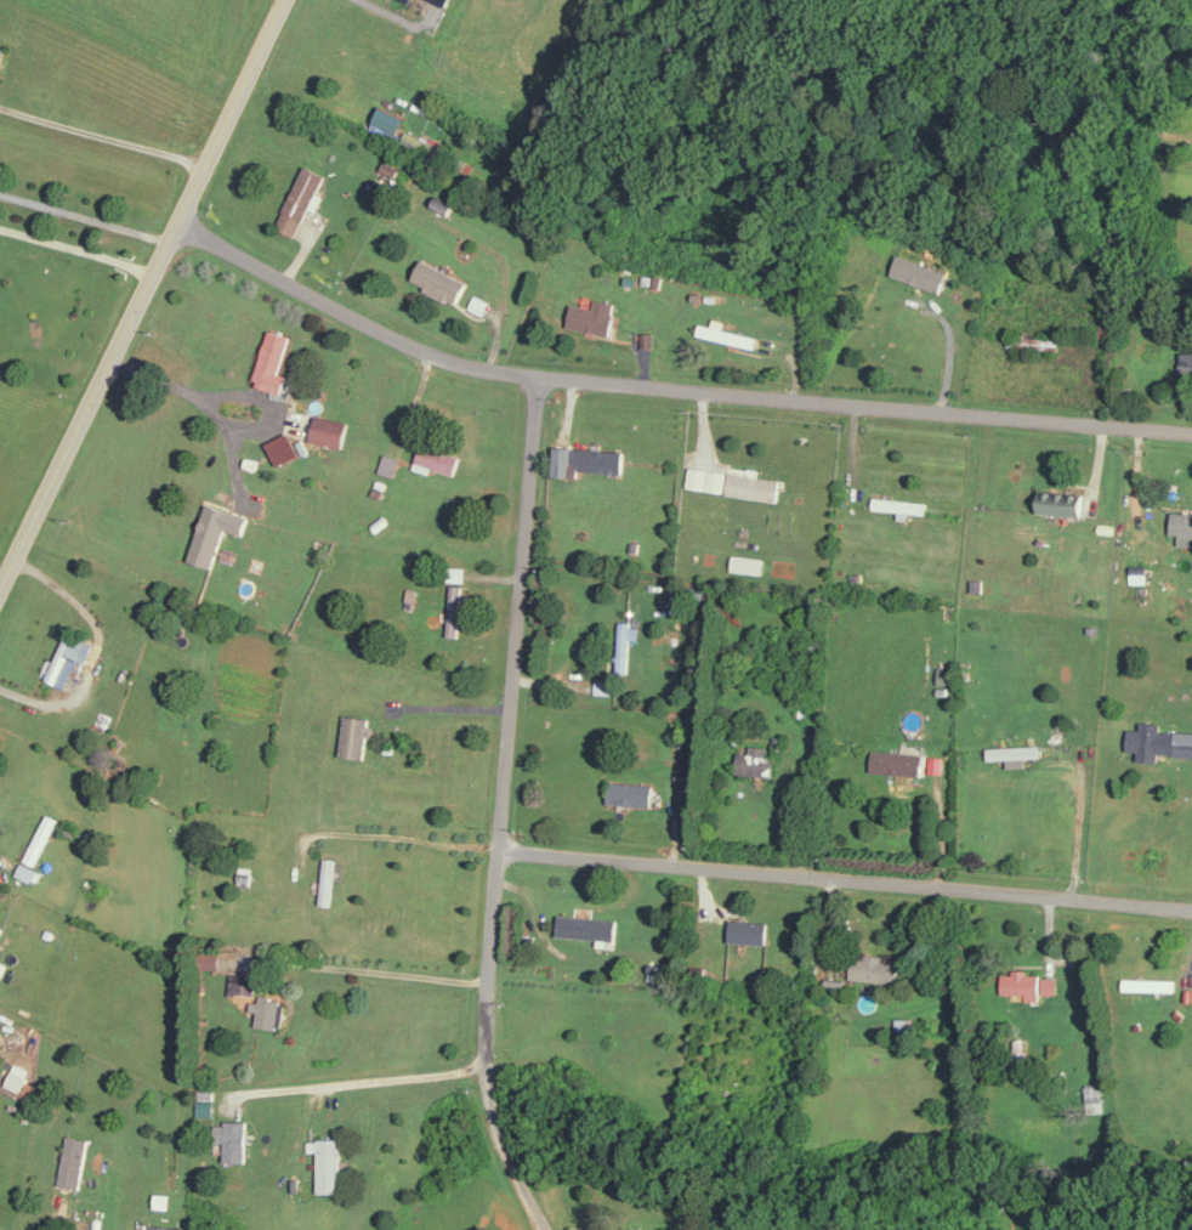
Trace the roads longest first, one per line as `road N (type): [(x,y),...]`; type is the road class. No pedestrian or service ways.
road 1 (residential): [(177,226),(408,346),(479,369),(1191,434)]
road 2 (residential): [(541,378),(486,1025),(496,1120),(546,1229)]
road 3 (residential): [(500,849),(1191,910)]
road 4 (tertiary): [(0,592),(286,0)]

